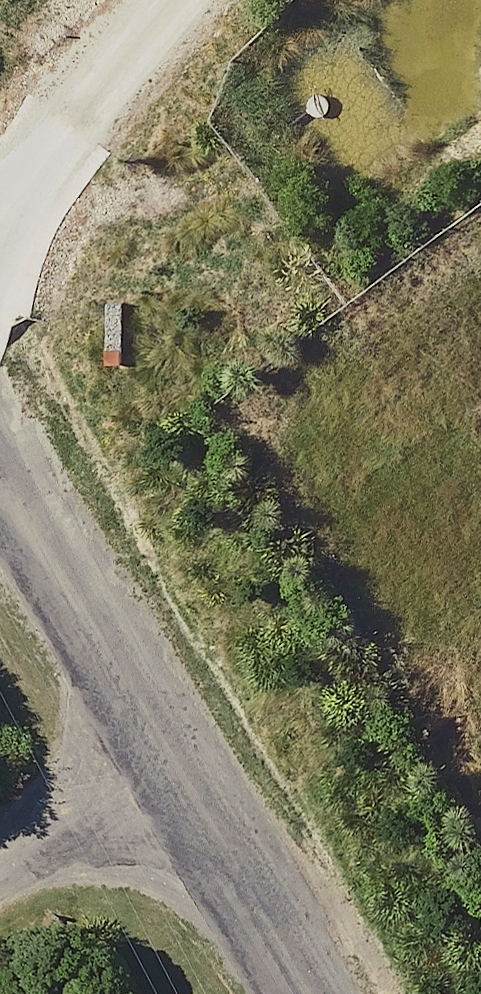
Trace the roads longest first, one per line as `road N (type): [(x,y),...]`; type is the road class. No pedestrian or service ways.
road 1 (residential): [(0,448),(167,756)]
road 2 (residential): [(167,756),(306,993)]
road 3 (unclassified): [(0,204),(142,0)]
road 4 (residential): [(167,756),(0,853)]

